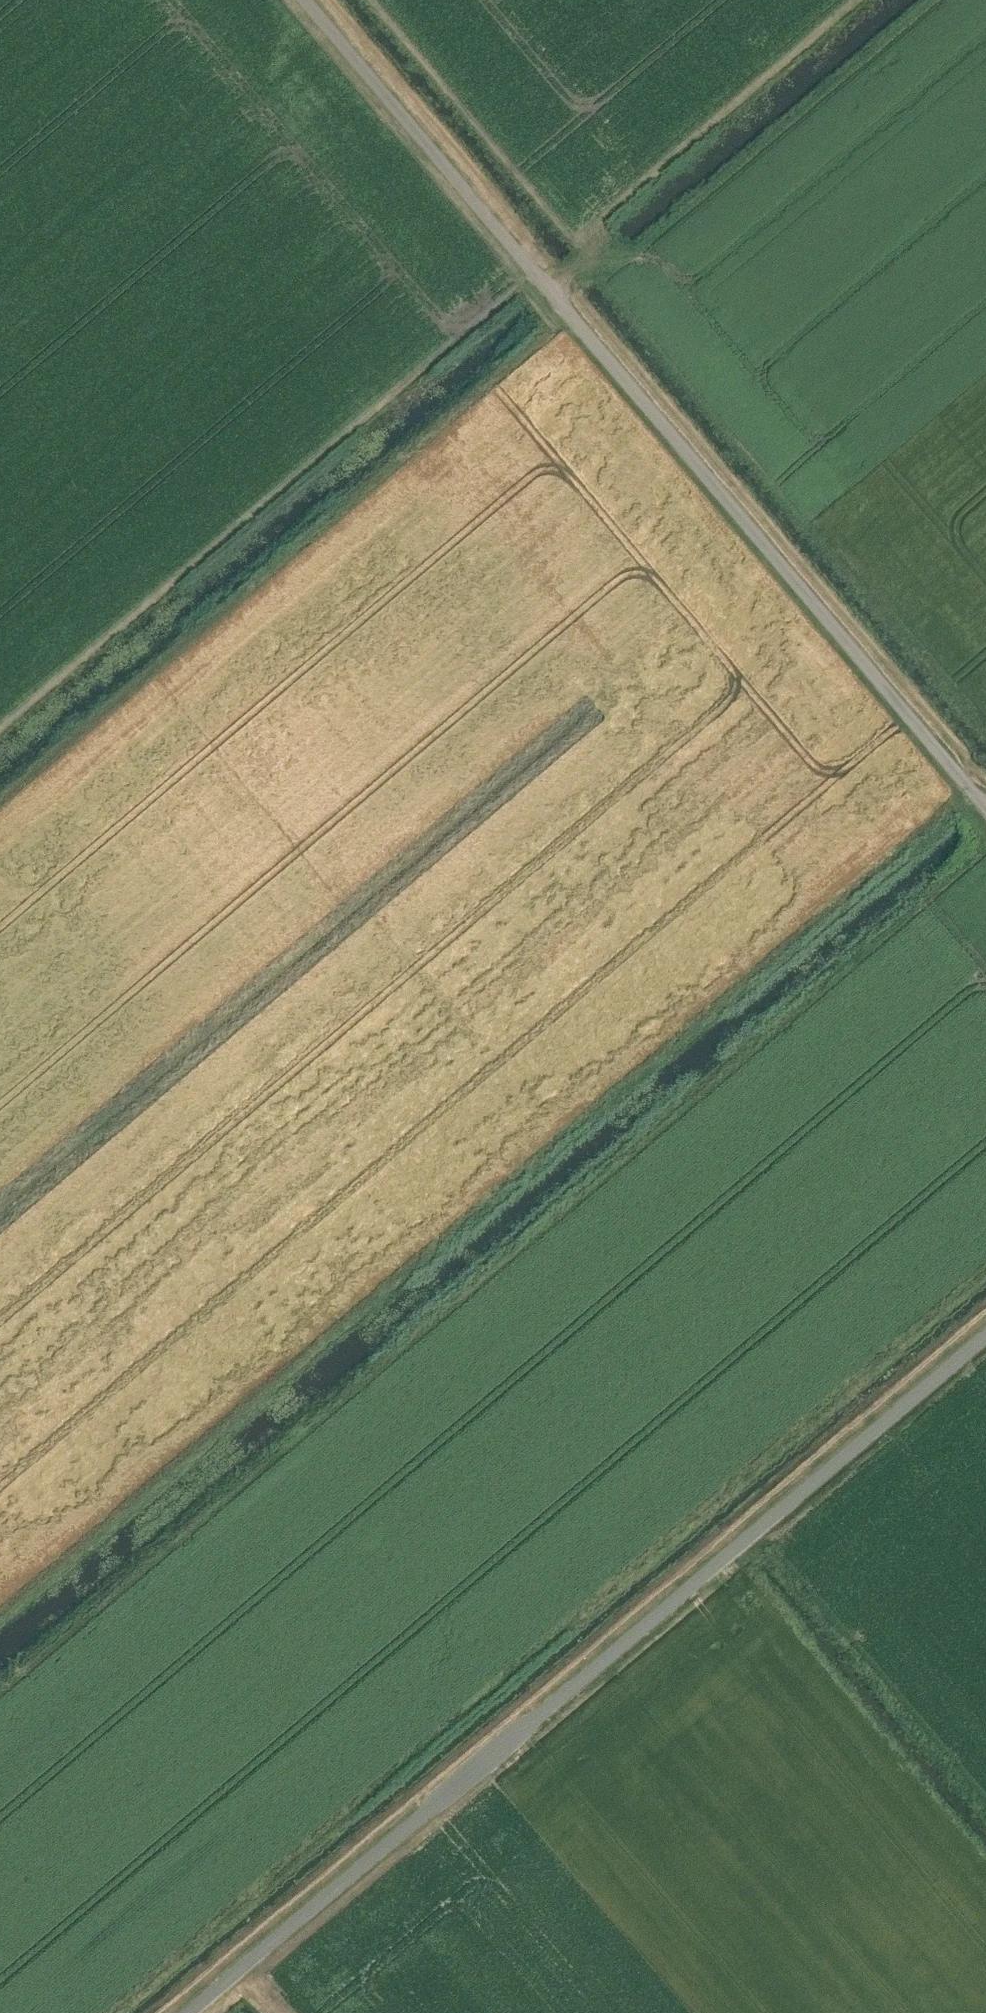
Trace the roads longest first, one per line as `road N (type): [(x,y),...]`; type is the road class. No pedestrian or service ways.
road 1 (track): [(985,809),(306,0)]
road 2 (unclassified): [(192,2012),(985,1337)]

